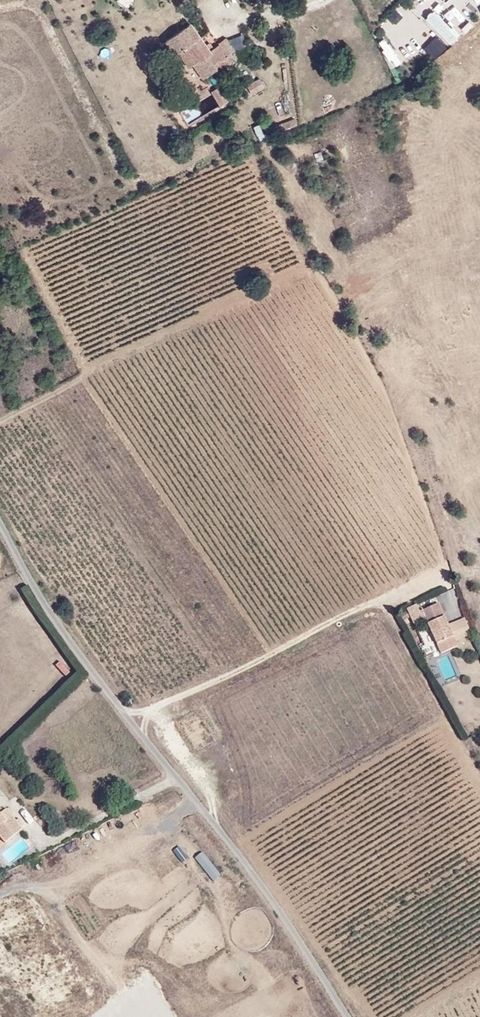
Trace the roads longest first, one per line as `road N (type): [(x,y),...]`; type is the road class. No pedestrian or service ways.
road 1 (unclassified): [(352,1016),(186,782),(49,611),(0,533)]

